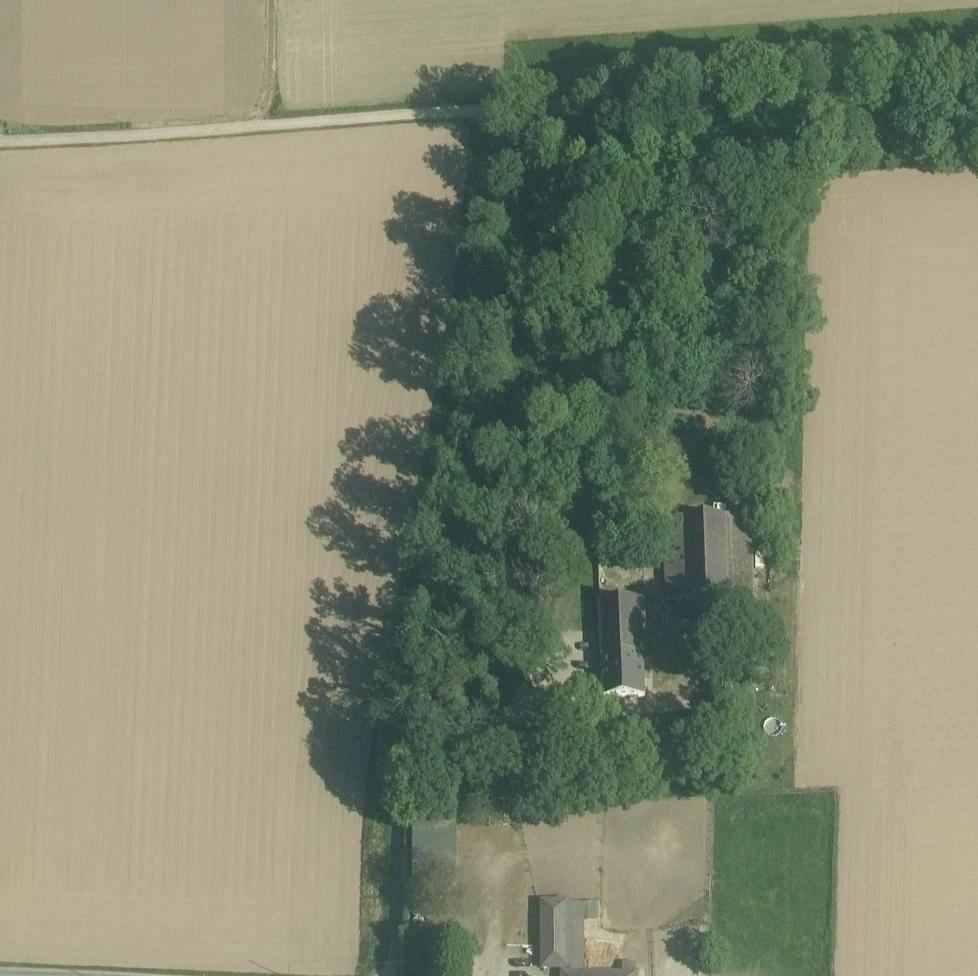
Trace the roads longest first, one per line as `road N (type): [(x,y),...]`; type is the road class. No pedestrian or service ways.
road 1 (track): [(977,75),(0,141)]

